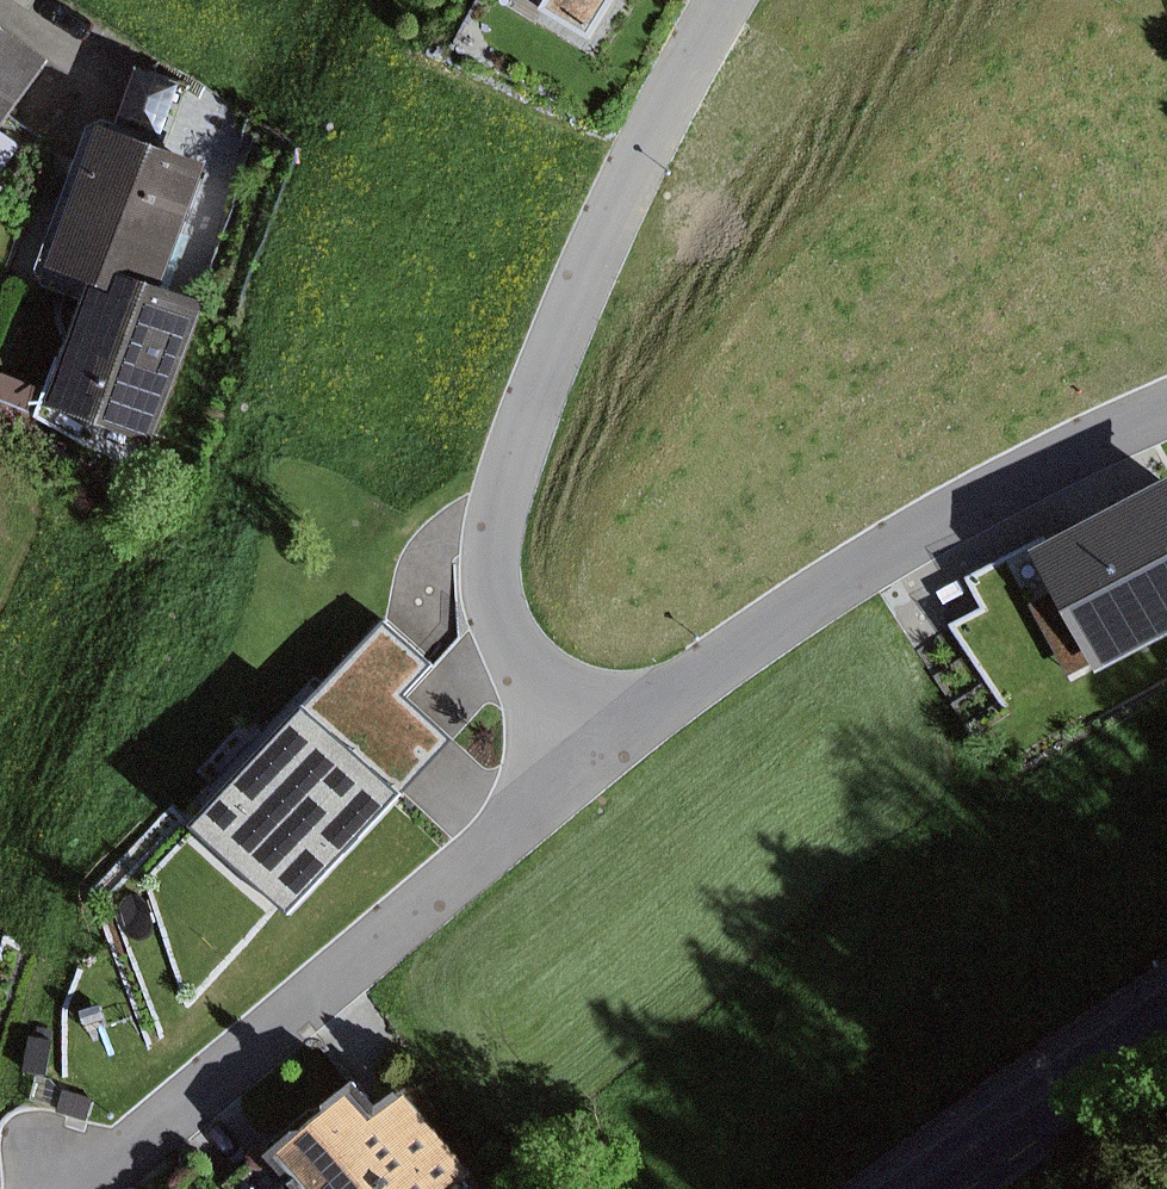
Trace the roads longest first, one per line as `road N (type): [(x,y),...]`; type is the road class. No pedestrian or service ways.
road 1 (residential): [(614,756),(551,711),(497,612),(498,517),(519,436),(682,75),(735,0)]
road 2 (residential): [(70,1188),(132,1158),(614,756)]
road 3 (residential): [(614,756),(790,625),(974,510),(1166,408)]
road 4 (tertiary): [(937,1188),(1166,1033)]

